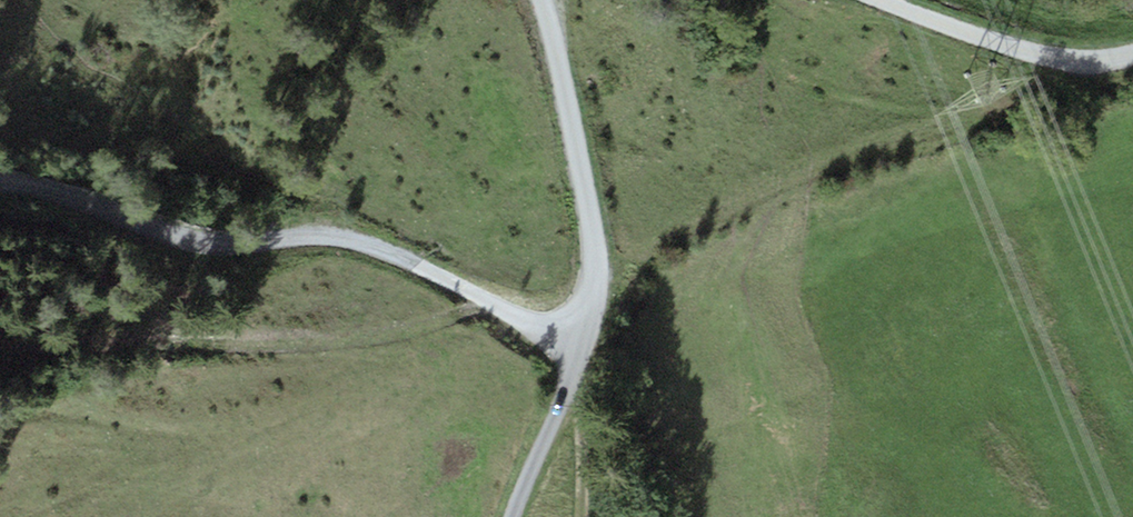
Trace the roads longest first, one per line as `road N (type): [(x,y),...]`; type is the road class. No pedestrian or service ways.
road 1 (track): [(573,349),(361,241),(247,243),(44,184),(0,183)]
road 2 (track): [(538,0),(598,224),(596,277),(510,516)]
road 3 (track): [(1132,56),(1035,48),(883,0)]

